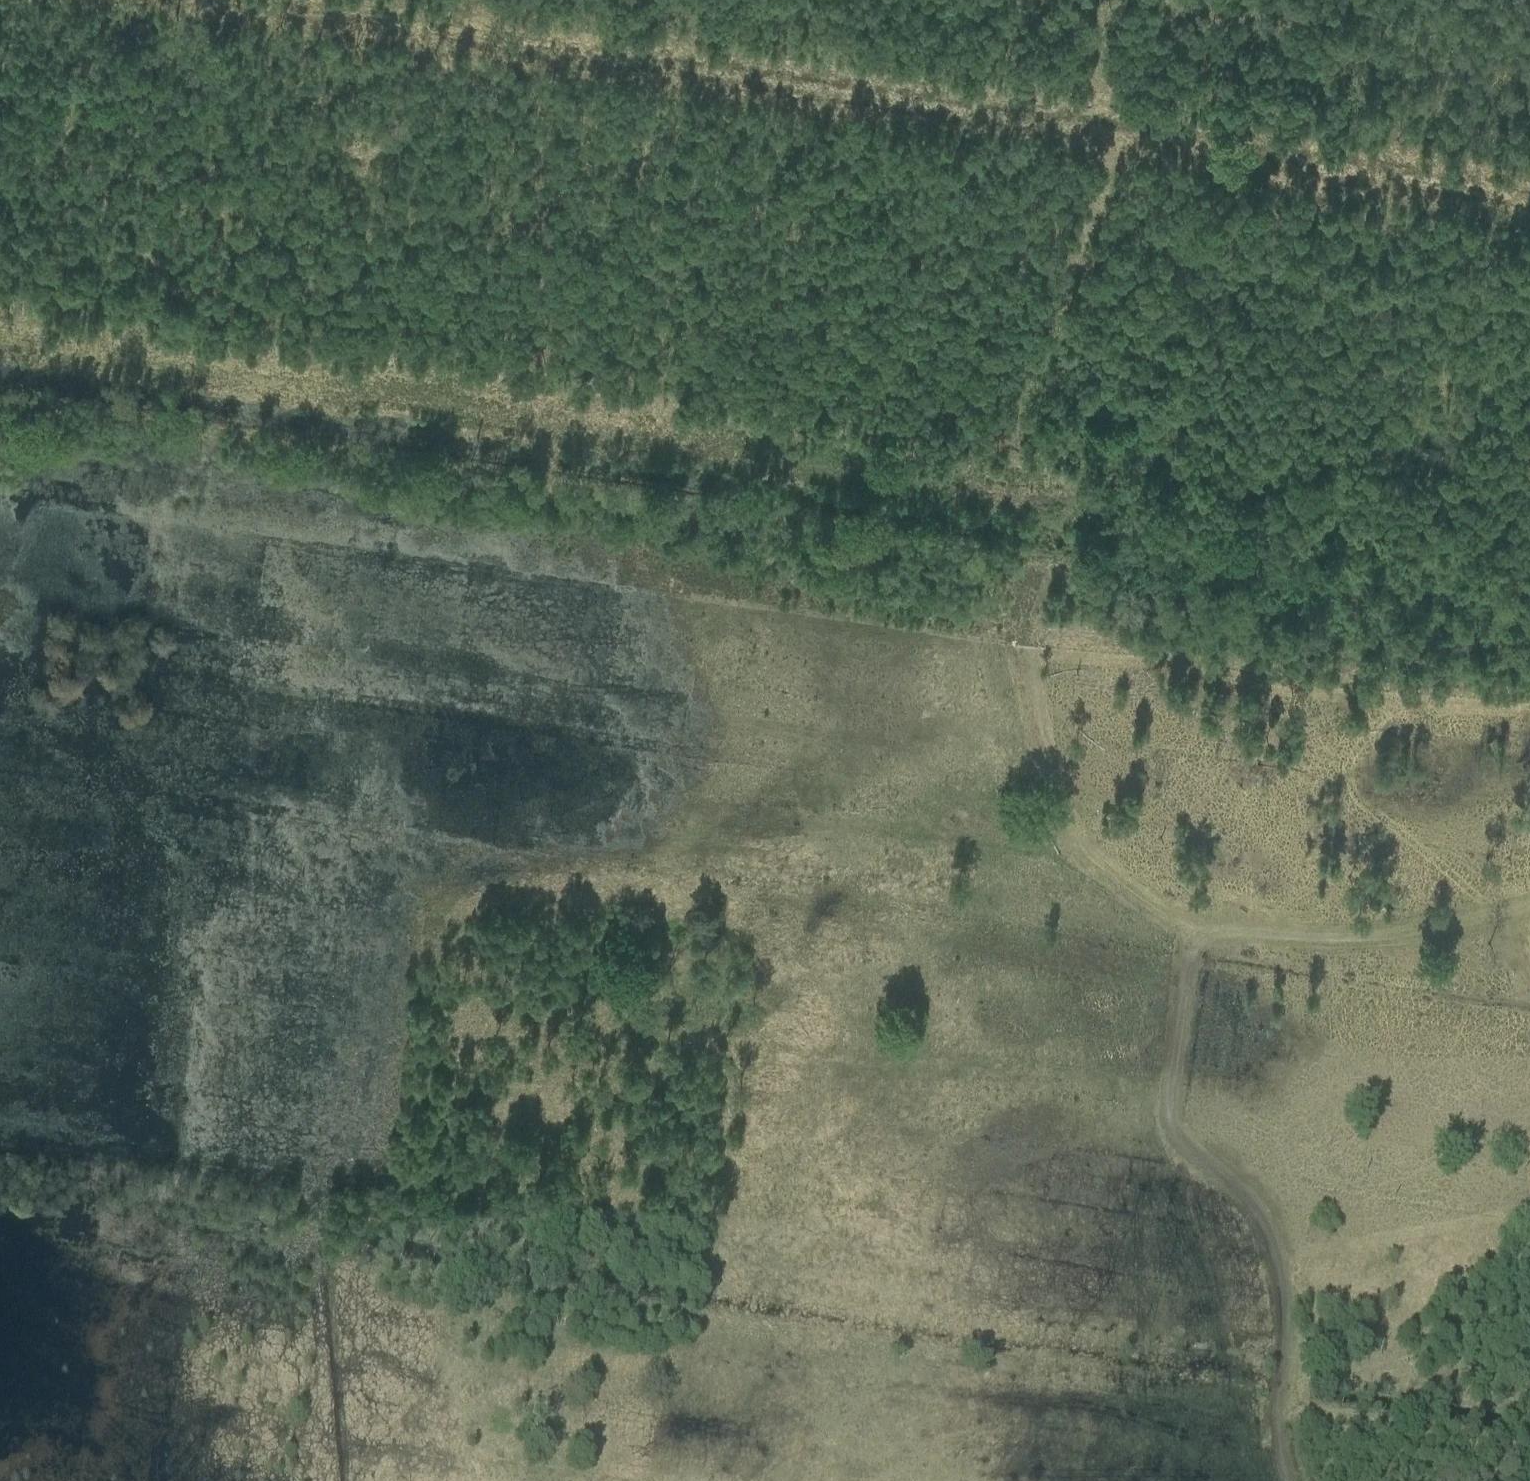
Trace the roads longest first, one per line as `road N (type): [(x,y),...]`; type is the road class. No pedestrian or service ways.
road 1 (track): [(1288,1480),(1267,1244),(1228,1191),(1173,1147),(1167,1127),(1197,933),(1364,940),(1529,908)]
road 2 (track): [(1197,933),(1156,915),(1094,859),(1037,740),(1025,622)]

